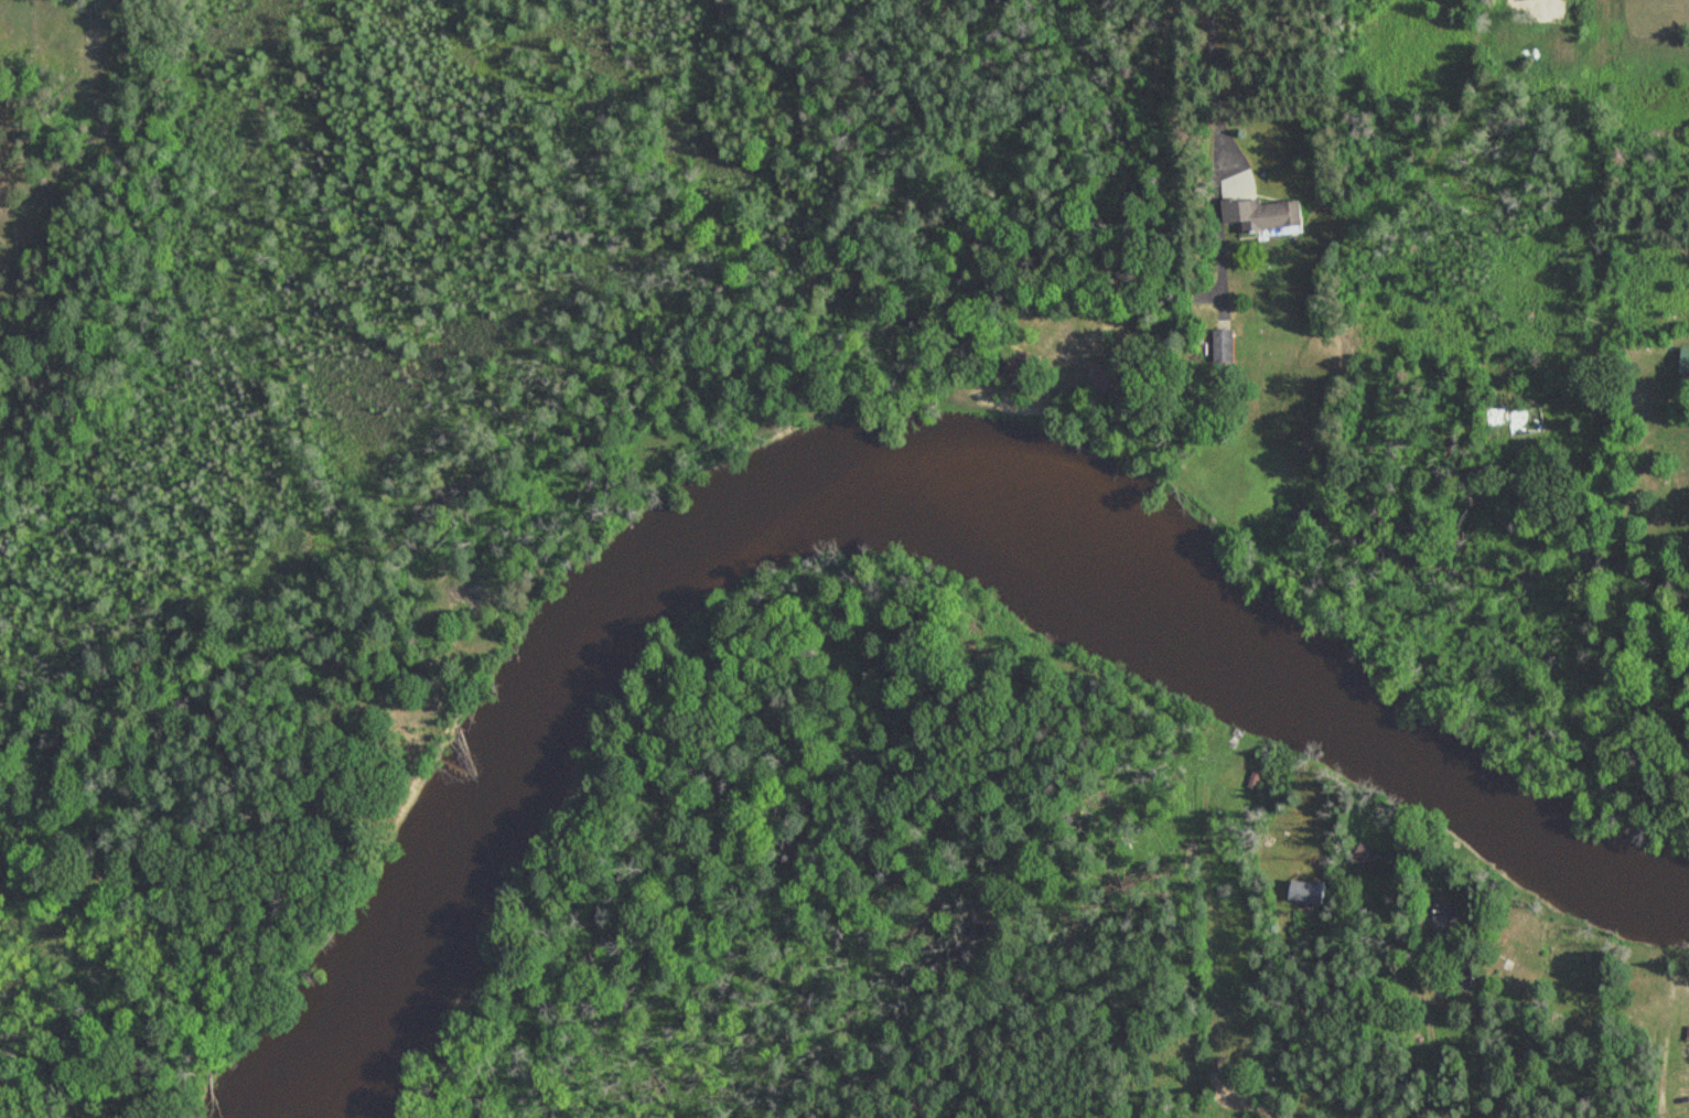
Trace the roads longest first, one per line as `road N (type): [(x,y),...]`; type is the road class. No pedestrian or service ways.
road 1 (track): [(1183,0),(1172,84),(1177,254),(1109,326),(1022,350)]
road 2 (track): [(979,361),(924,295),(938,0)]
road 3 (residential): [(1191,1117),(1090,1035)]

